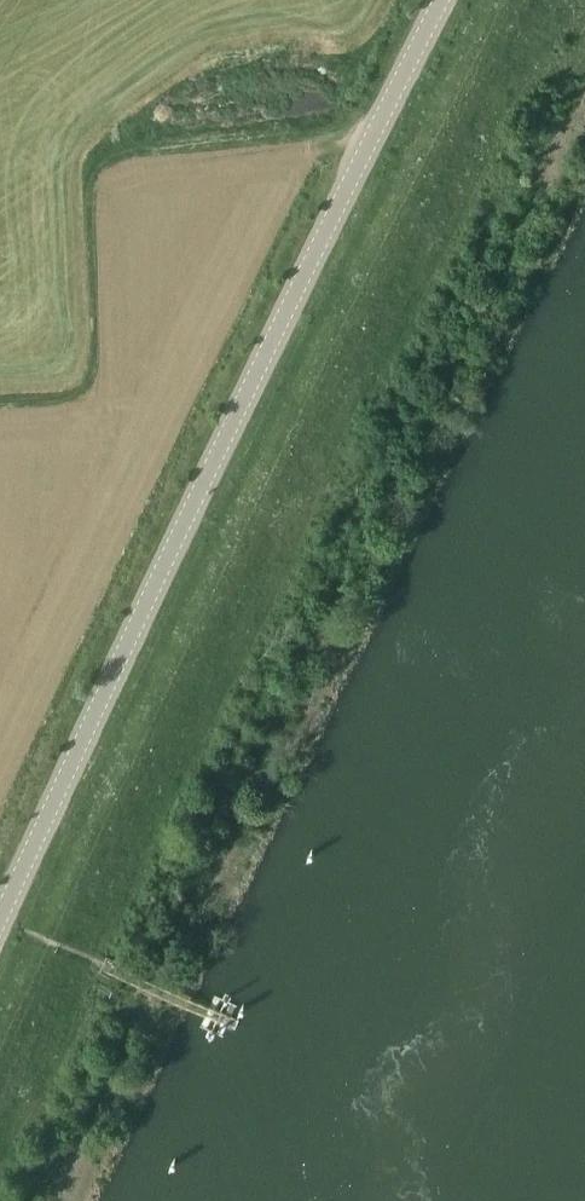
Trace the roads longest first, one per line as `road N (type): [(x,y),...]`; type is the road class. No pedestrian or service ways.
road 1 (residential): [(0,923),(219,452),(443,0)]

